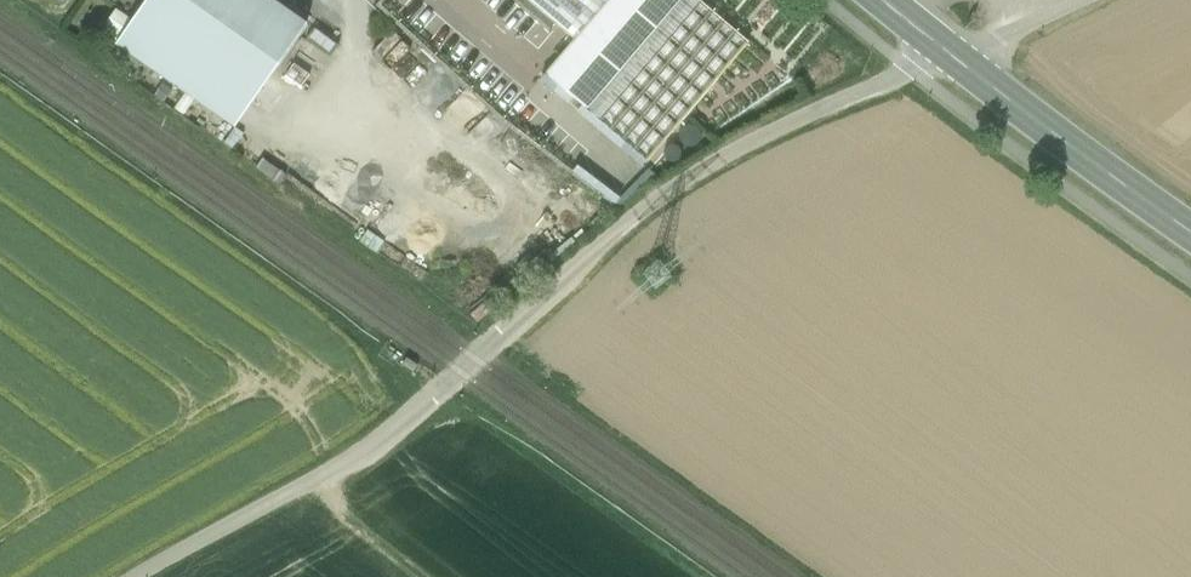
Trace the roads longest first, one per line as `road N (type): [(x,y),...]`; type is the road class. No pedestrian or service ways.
road 1 (unclassified): [(951,55),(712,164),(617,230),(372,446),(137,576)]
road 2 (primary): [(951,55),(1190,233)]
road 3 (track): [(325,475),(364,530),(421,576)]
road 4 (track): [(1078,0),(951,55)]

